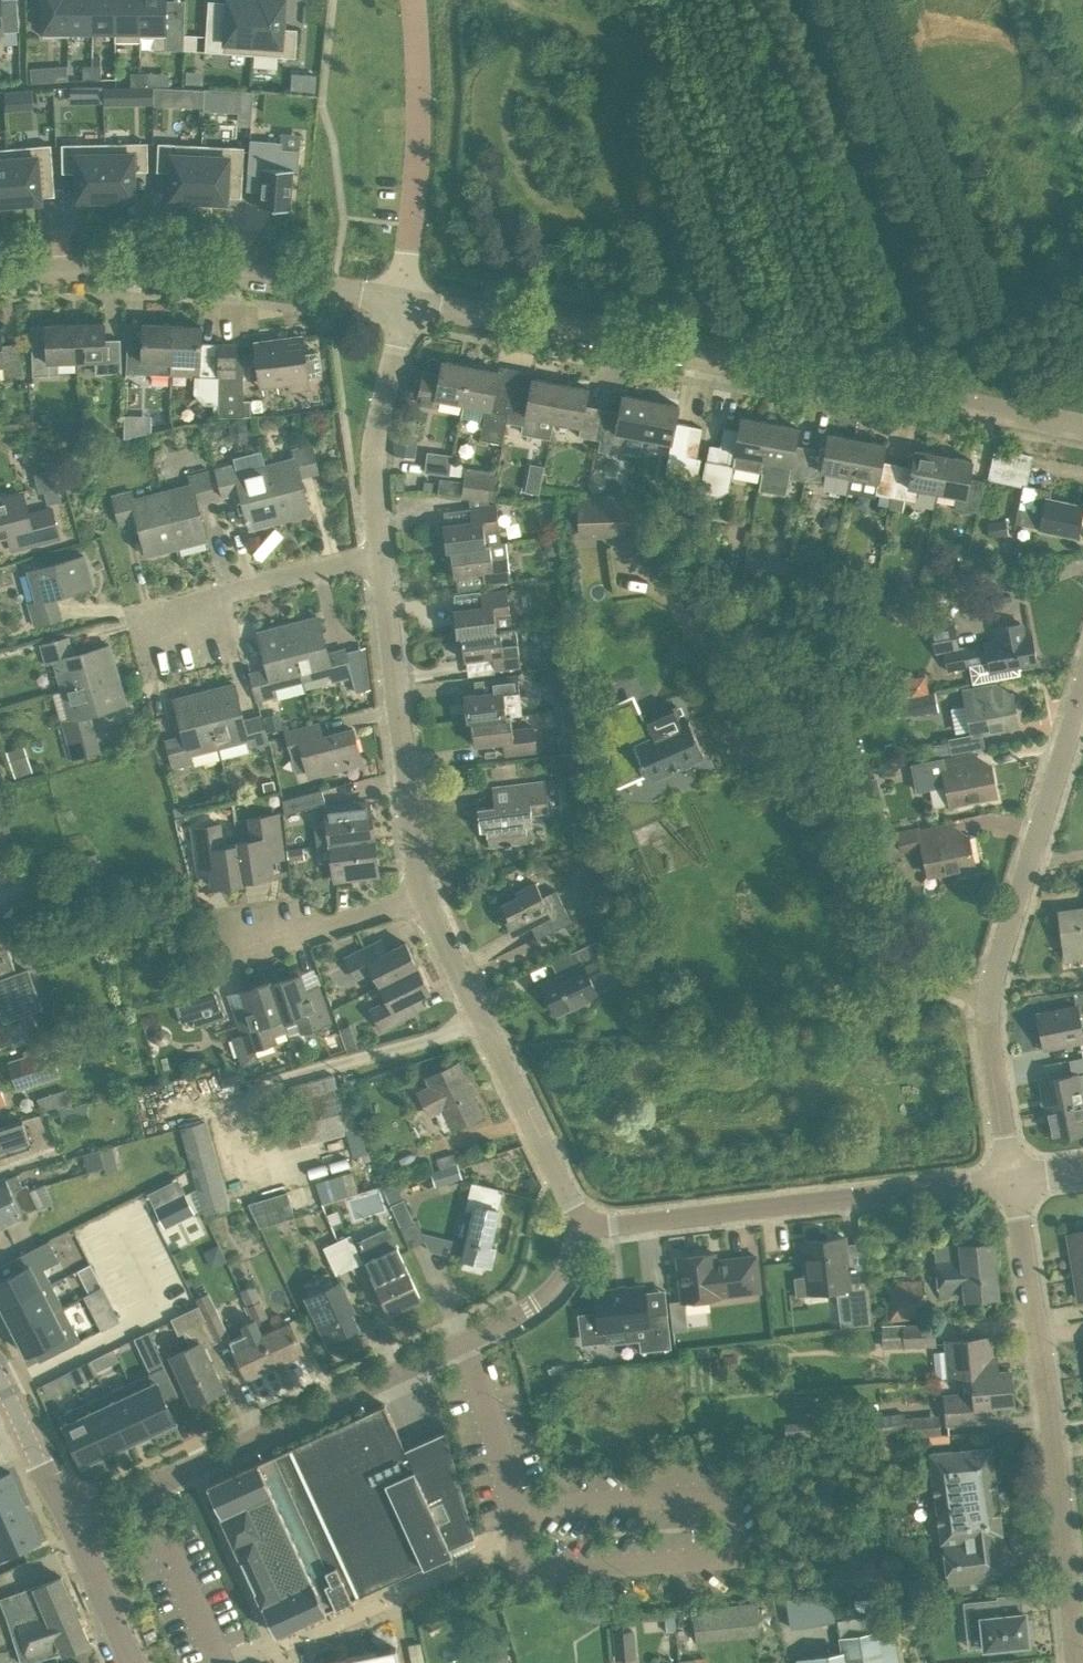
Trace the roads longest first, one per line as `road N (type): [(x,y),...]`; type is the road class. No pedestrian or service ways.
road 1 (residential): [(1082,429),(407,303)]
road 2 (residential): [(79,1519),(527,1310),(557,1282),(586,1227)]
road 3 (residential): [(1010,1180),(987,1033),(1003,940),(1082,666)]
road 4 (residential): [(1074,1662),(1062,1519),(1010,1180)]
road 5 (residential): [(586,1227),(1010,1180)]
road 6 (residential): [(0,273),(244,276),(407,303)]
road 7 (residential): [(586,1227),(421,900)]
road 8 (residential): [(421,900),(377,556)]
road 9 (residential): [(411,0),(407,303)]
road 10 (residential): [(377,556),(368,484),(407,303)]
road 11 (residential): [(146,614),(377,556)]
road 12 (residential): [(234,958),(421,900)]
road 13 (tertiary): [(131,1662),(80,1548),(79,1519)]
road 14 (tertiary): [(0,1390),(55,1500),(79,1519)]

